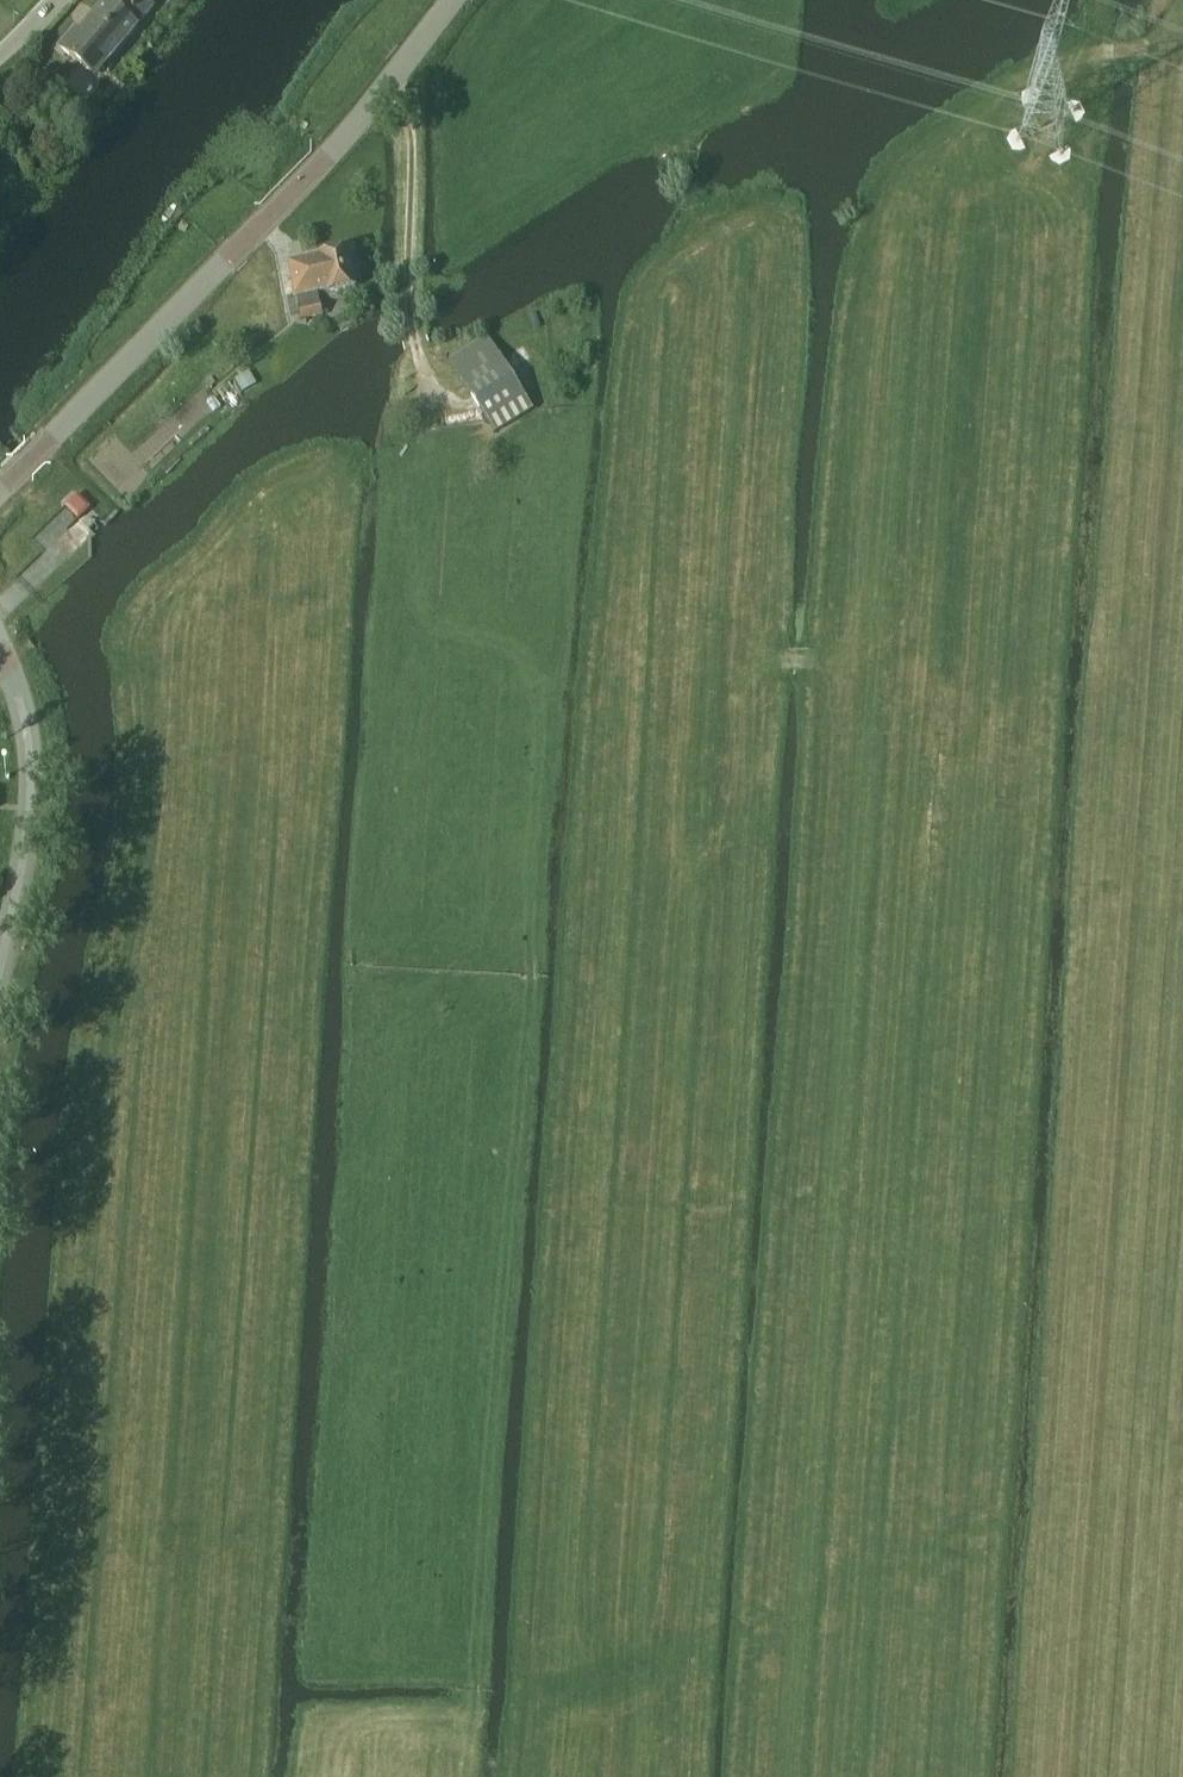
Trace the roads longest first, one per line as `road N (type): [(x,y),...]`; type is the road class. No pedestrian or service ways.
road 1 (tertiary): [(0,488),(331,152),(452,0)]
road 2 (unclassified): [(0,971),(32,763),(0,653)]

